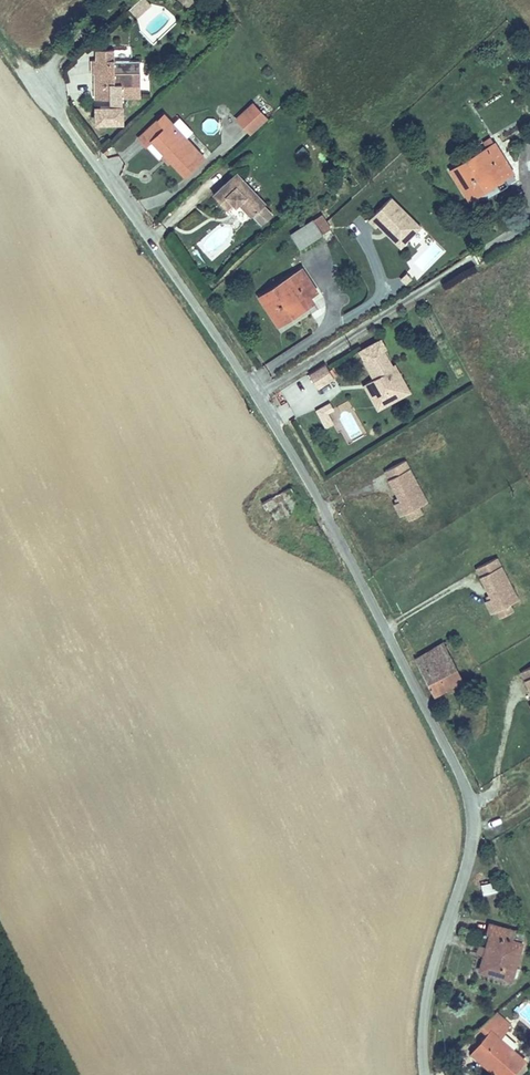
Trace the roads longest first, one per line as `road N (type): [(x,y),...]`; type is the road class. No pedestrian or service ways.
road 1 (unclassified): [(426,1074),(421,1029),(442,930),(476,837),(476,807),(310,484),(182,286),(33,80)]

